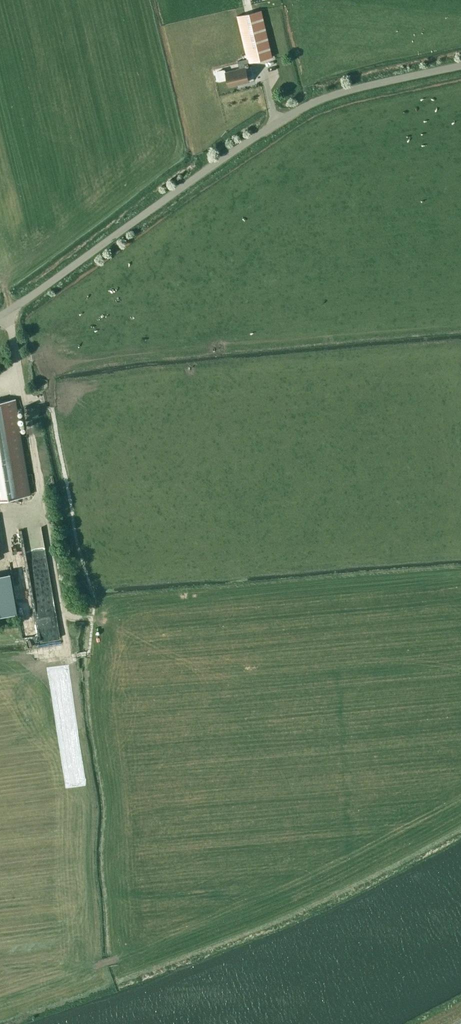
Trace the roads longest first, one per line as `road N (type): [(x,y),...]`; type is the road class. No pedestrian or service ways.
road 1 (unclassified): [(0,315),(300,109),(460,65)]

